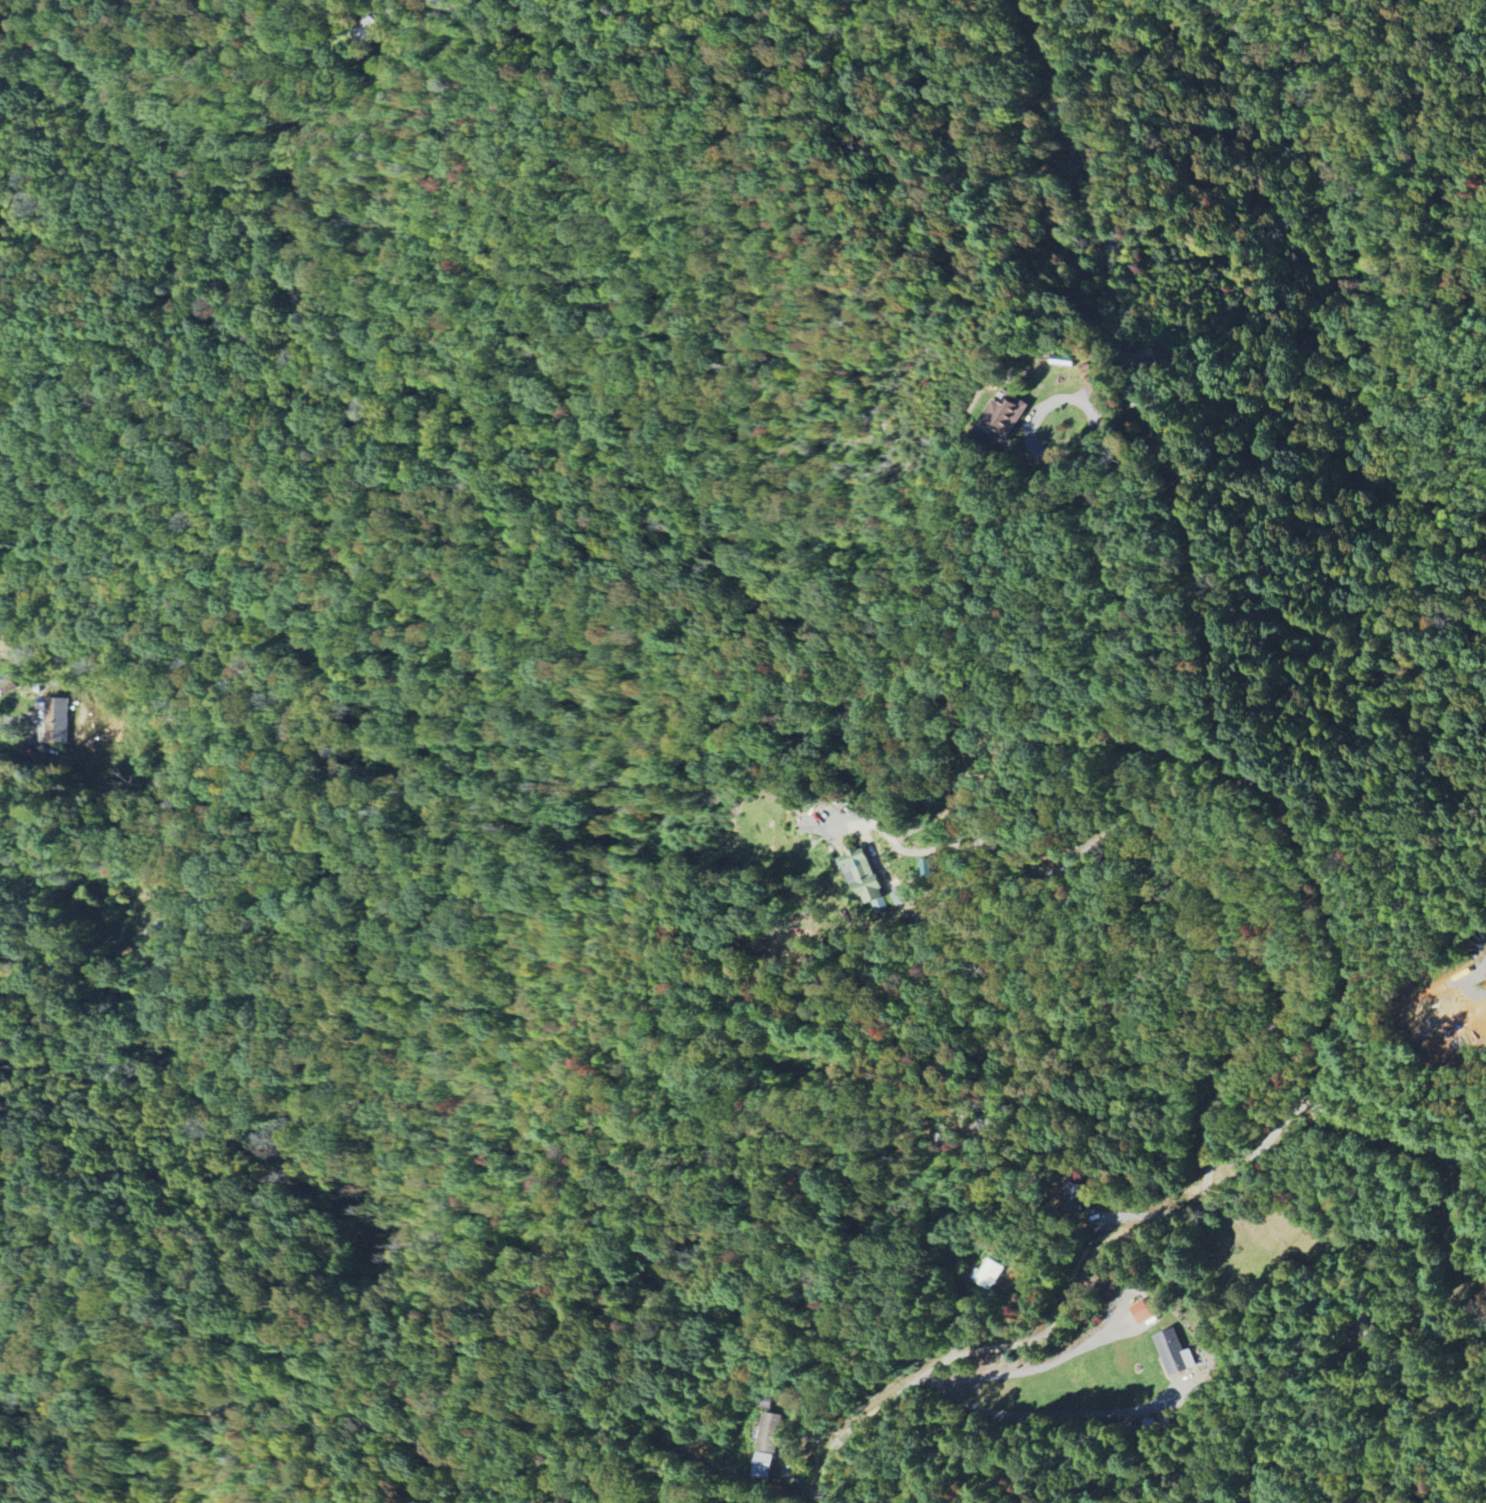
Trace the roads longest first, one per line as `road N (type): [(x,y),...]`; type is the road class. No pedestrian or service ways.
road 1 (residential): [(1210,1202),(1207,1173),(1229,1068),(1273,1025),(1280,999),(1235,908),(1173,847),(1134,783),(1113,681),(1123,582),(1095,505),(1097,443),(1090,412),(1079,399),(1061,397),(1036,417),(1029,435),(1042,451),(1058,451),(1094,431)]
road 2 (residential): [(1210,1202),(1096,1246),(1051,1330),(956,1355),(889,1399),(833,1447),(822,1502)]
road 3 (residential): [(1485,1159),(1395,1139),(1300,1105),(1266,1138),(1236,1195),(1210,1202)]

